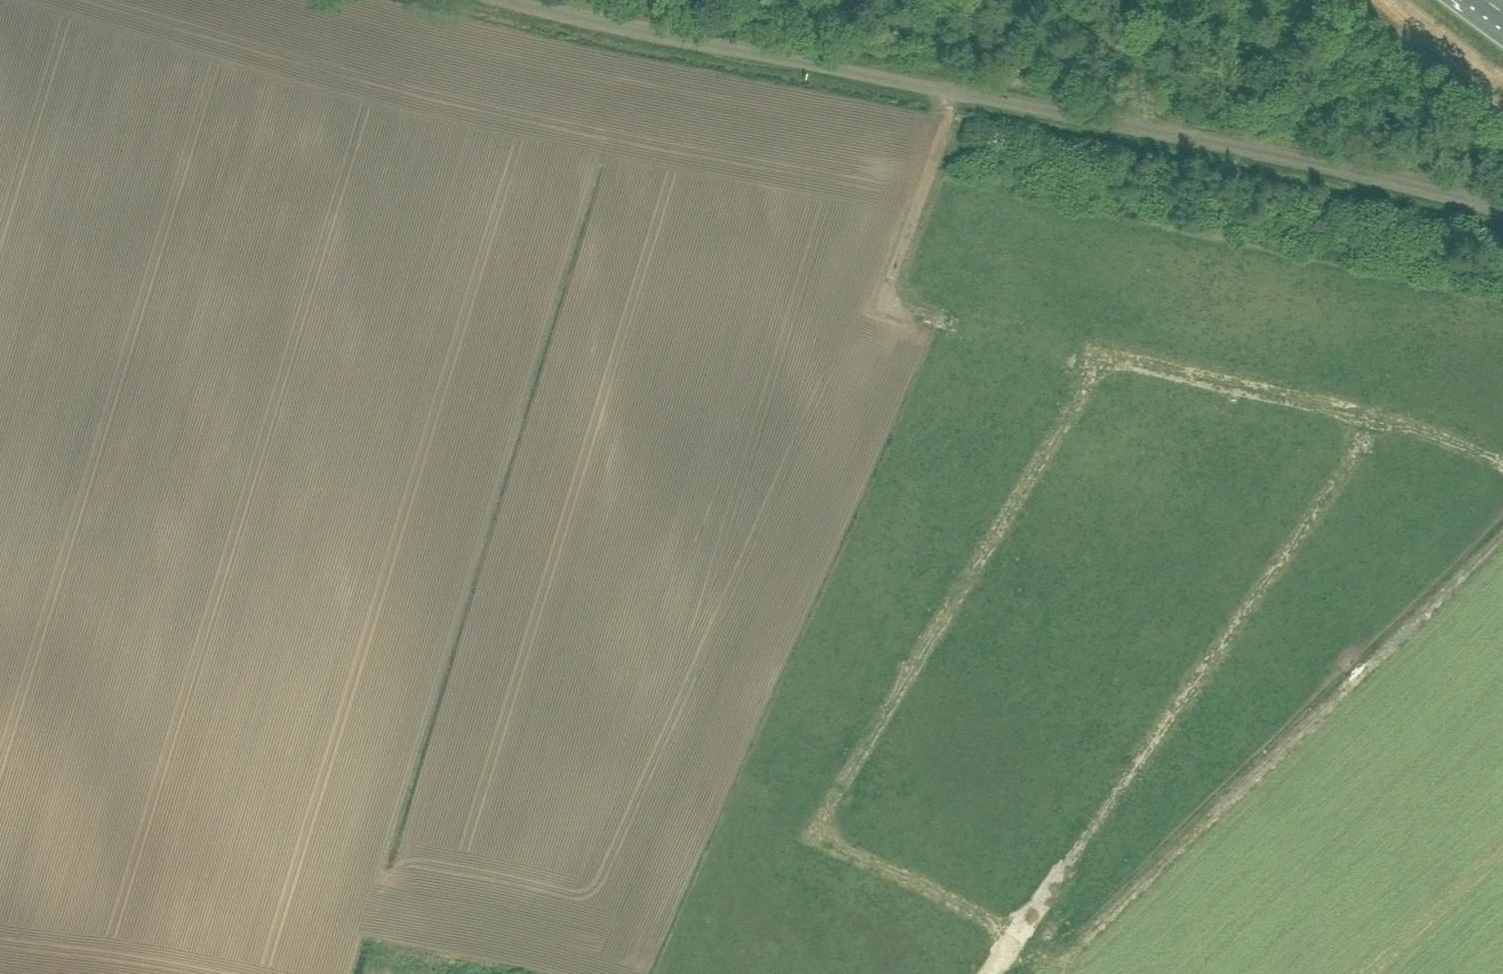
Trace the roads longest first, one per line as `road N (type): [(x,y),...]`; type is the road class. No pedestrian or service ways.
road 1 (unclassified): [(499,0),(1502,209)]
road 2 (residential): [(1091,354),(1079,395),(811,834),(936,892),(1015,941)]
road 3 (residential): [(1366,414),(1352,459),(1015,941)]
road 4 (residential): [(1502,539),(1056,972)]
road 5 (residential): [(1091,354),(1366,414)]
road 6 (residential): [(884,306),(1091,354)]
road 7 (track): [(1056,0),(1166,90),(1185,122),(1183,137)]
road 8 (residential): [(1368,973),(1502,853)]
road 9 (residential): [(1366,414),(1502,464)]

